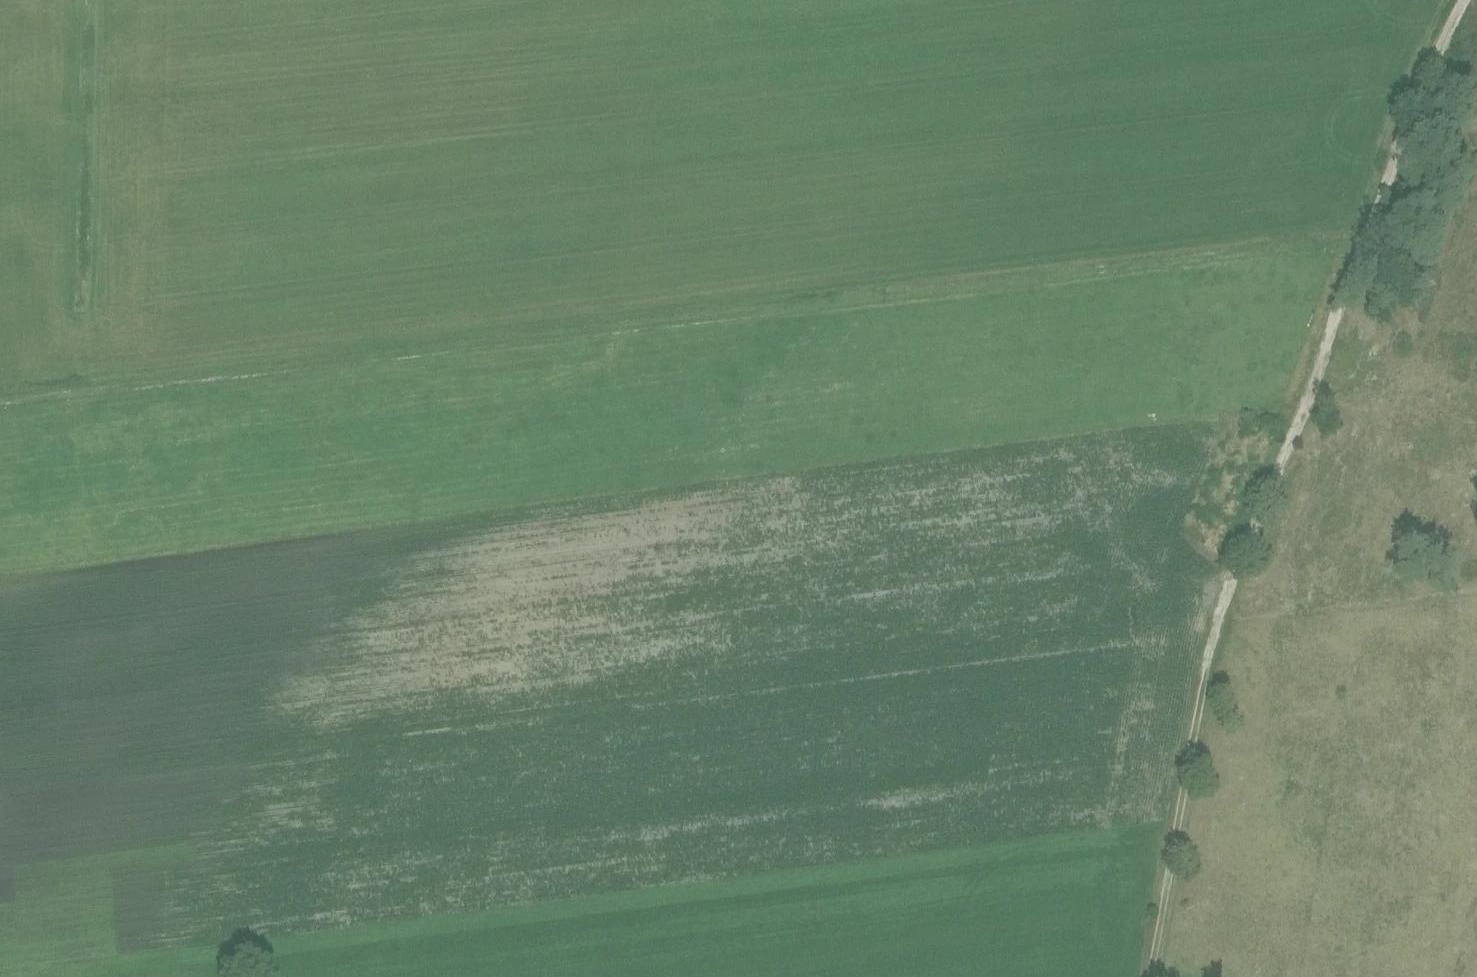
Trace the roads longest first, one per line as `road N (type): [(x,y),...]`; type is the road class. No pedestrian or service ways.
road 1 (track): [(1464,0),(1420,80),(1217,626),(1150,976)]

